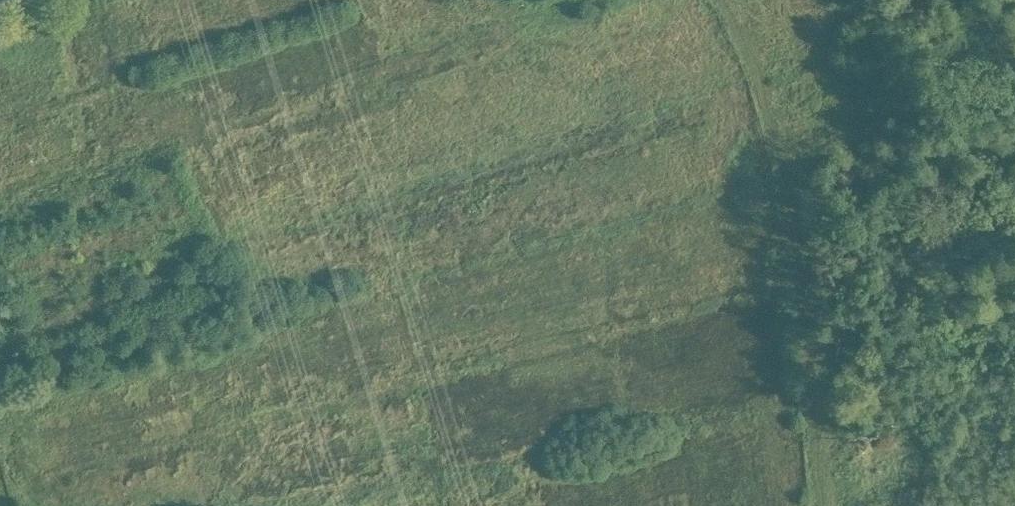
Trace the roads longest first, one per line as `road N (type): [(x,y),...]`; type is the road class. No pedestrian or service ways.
road 1 (track): [(725,0),(791,191),(837,505)]

